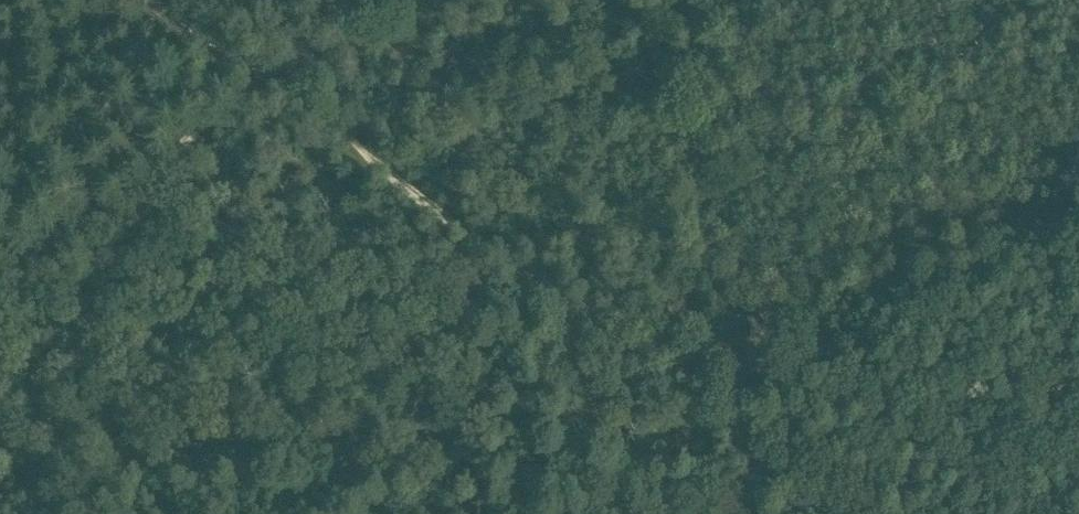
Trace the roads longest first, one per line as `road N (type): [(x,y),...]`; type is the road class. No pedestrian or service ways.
road 1 (track): [(674,441),(263,137),(245,65)]
road 2 (track): [(251,86),(126,193),(0,263)]

